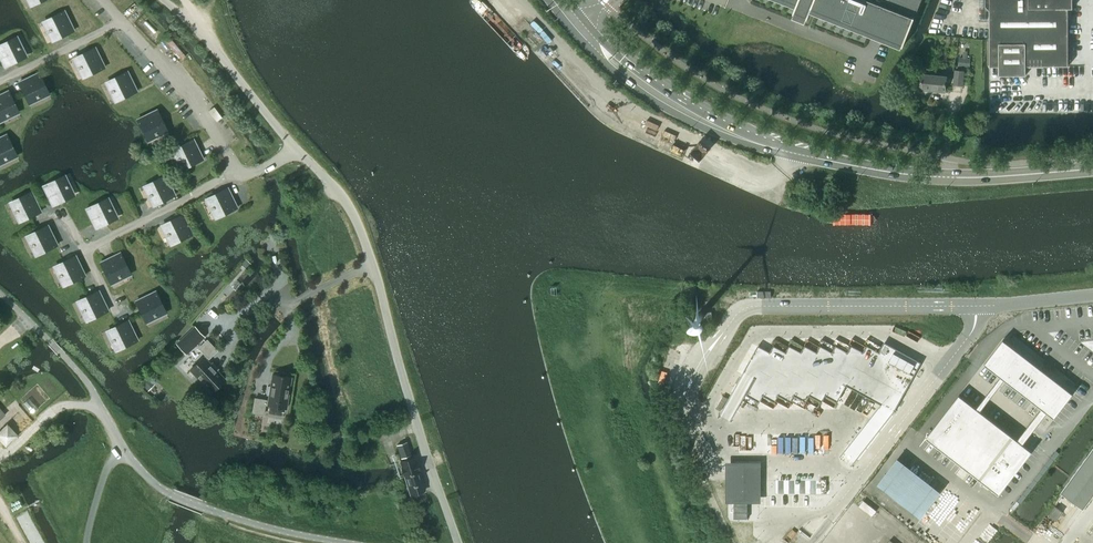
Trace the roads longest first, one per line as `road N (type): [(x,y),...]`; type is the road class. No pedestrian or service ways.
road 1 (unclassified): [(458,542),(351,211),(164,0)]
road 2 (secondary): [(1092,170),(920,177),(783,150)]
road 3 (unclassified): [(341,542),(171,494),(120,448)]
road 4 (secondary): [(575,32),(660,105),(708,130),(783,150)]
road 5 (secondary): [(783,150),(666,91),(589,24)]
road 6 (unclassified): [(120,448),(87,382),(0,292)]
road 7 (track): [(372,264),(297,301),(255,307),(227,329)]
road 8 (unclassified): [(722,0),(866,58)]

